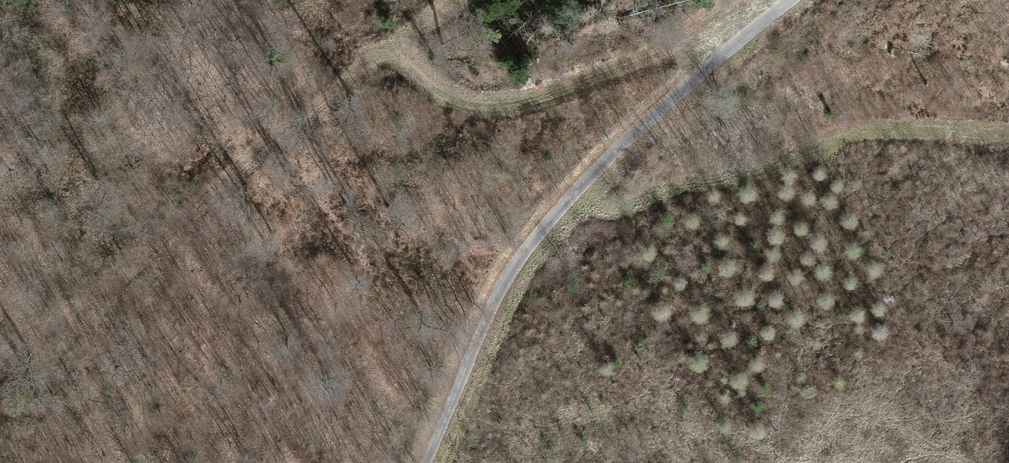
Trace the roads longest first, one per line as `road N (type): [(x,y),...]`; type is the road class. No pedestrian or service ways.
road 1 (track): [(425,462),(524,250),(718,48),(781,0)]
road 2 (track): [(430,0),(0,341)]
road 3 (track): [(718,48),(666,50),(500,106),(447,95),(381,39)]

